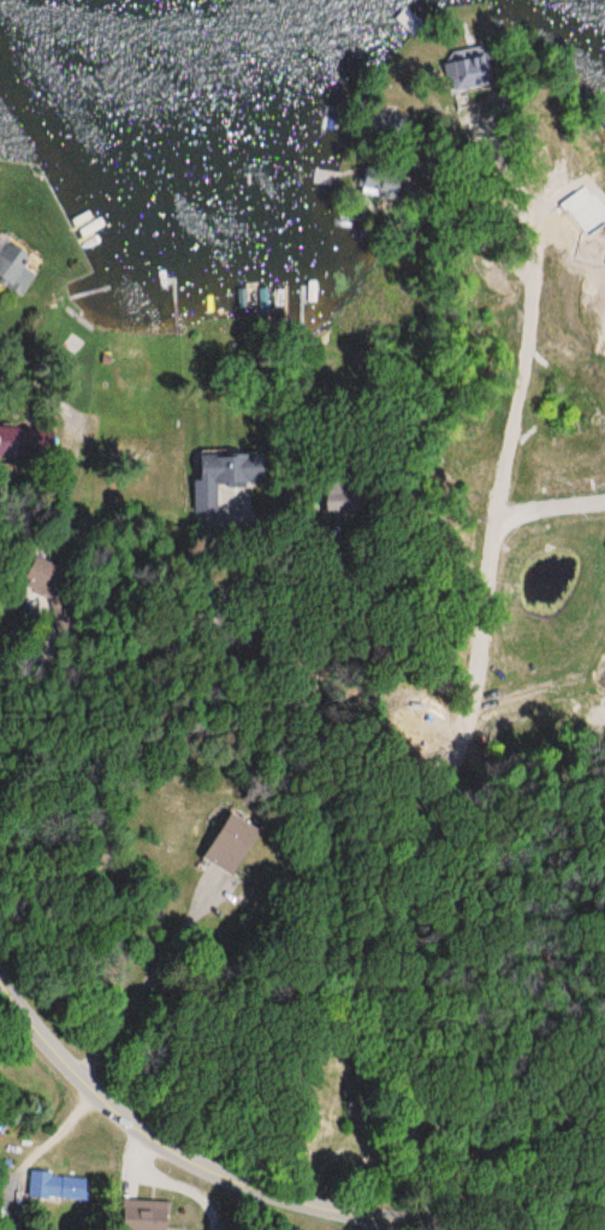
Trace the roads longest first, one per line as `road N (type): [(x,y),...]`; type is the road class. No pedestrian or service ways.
road 1 (residential): [(429,1228),(440,922),(533,271)]
road 2 (residential): [(453,1229),(328,1217),(121,1124),(16,1024),(0,991)]

